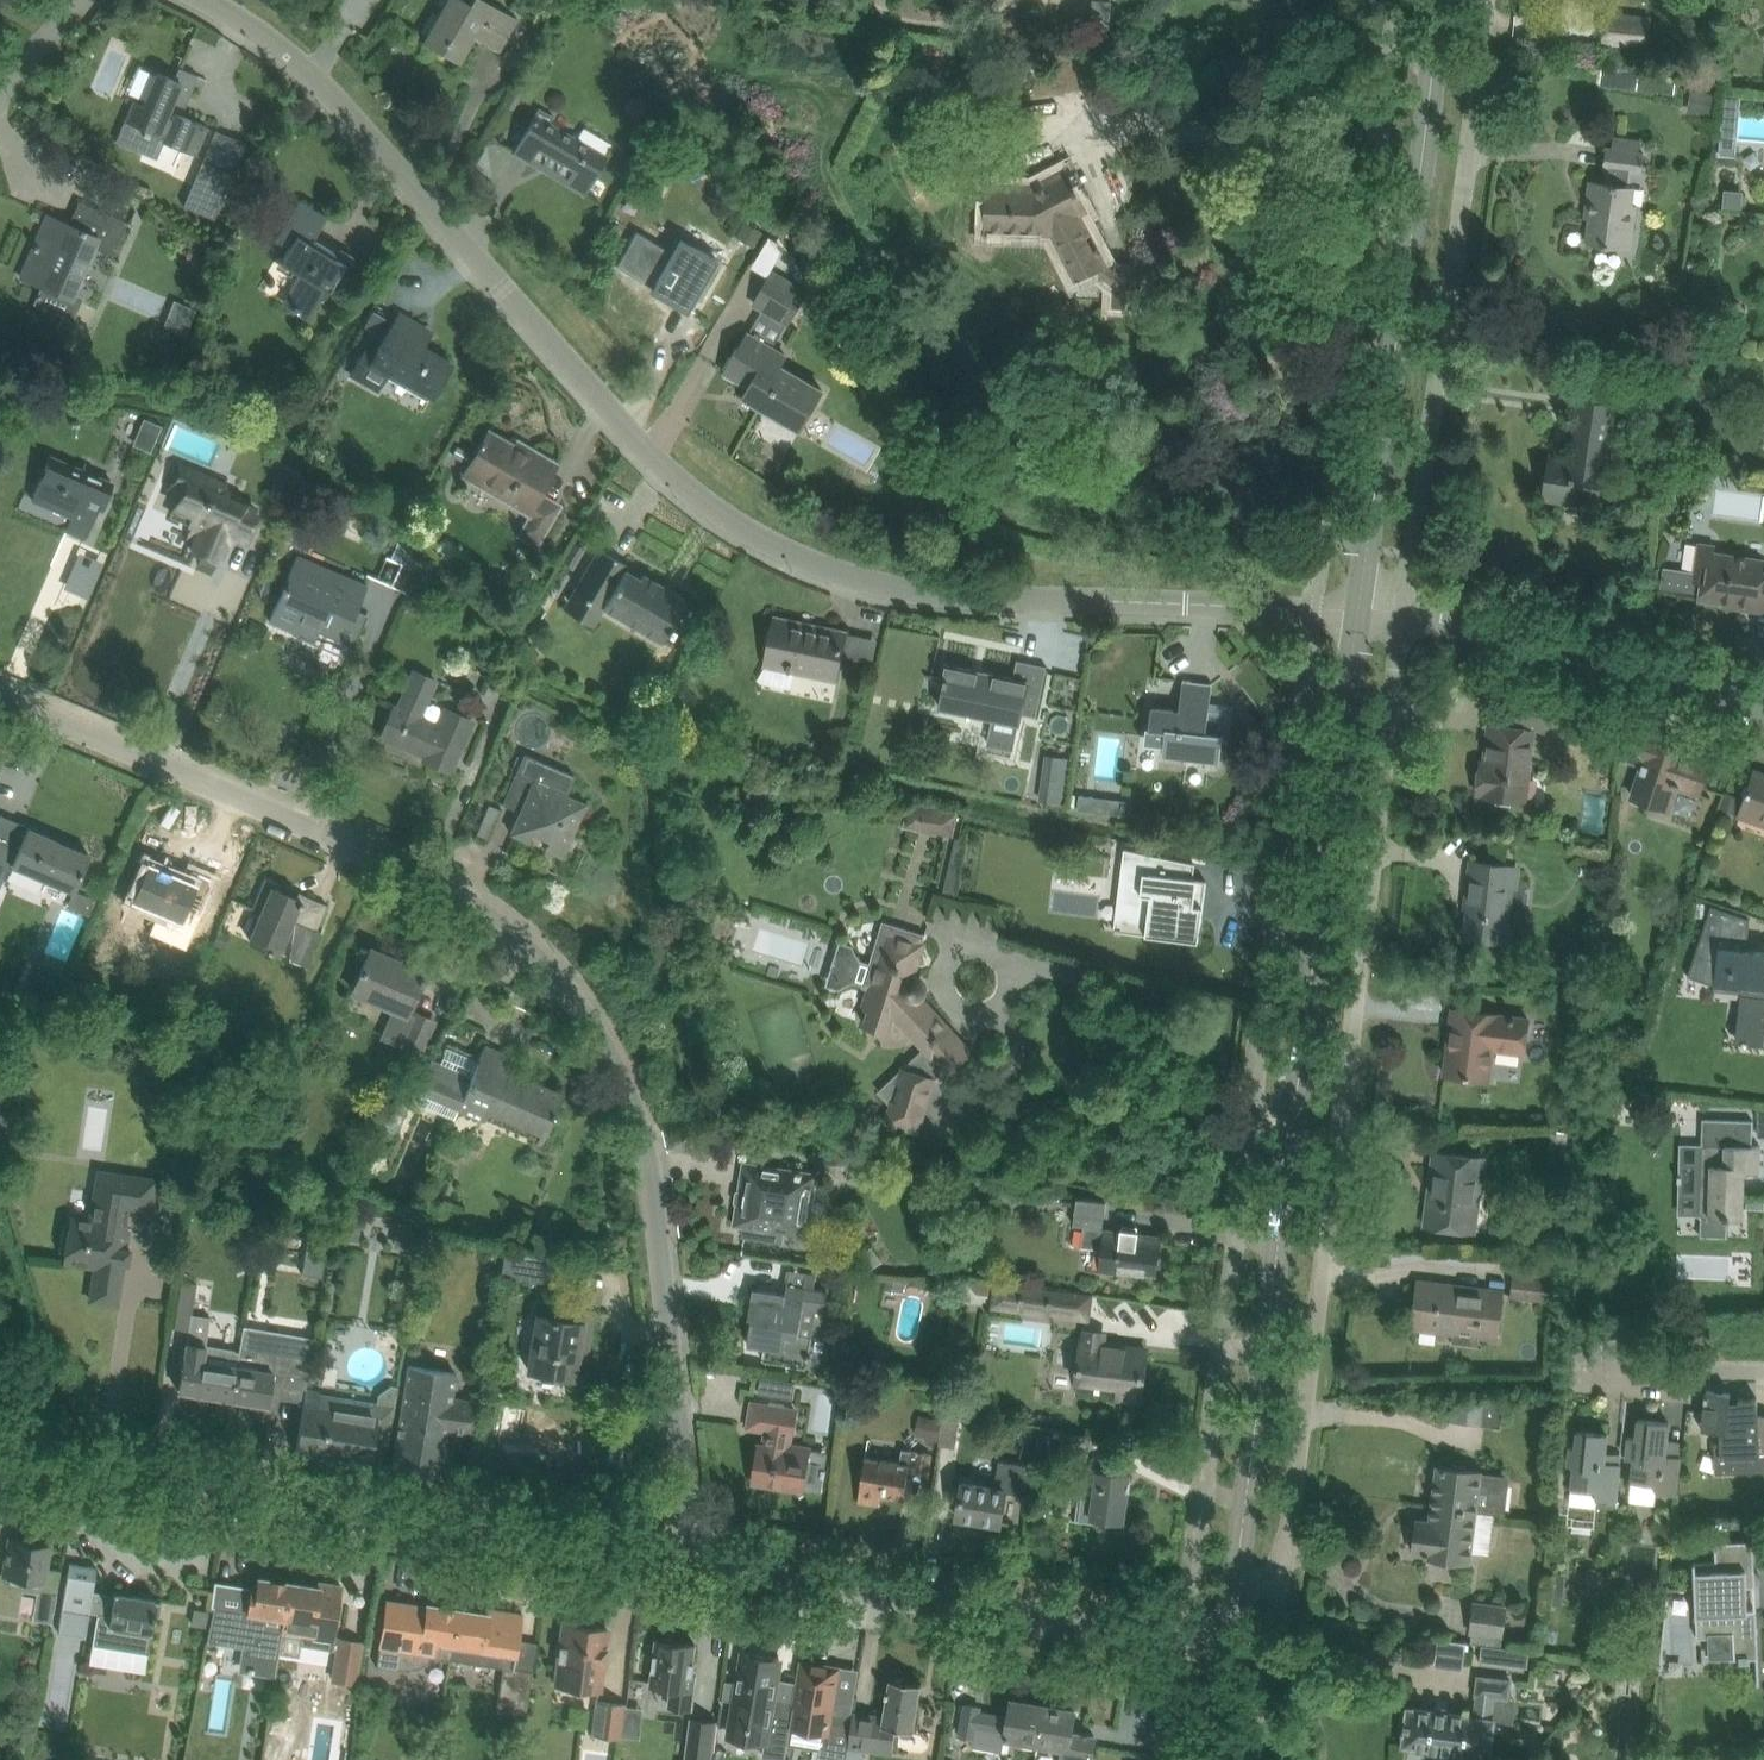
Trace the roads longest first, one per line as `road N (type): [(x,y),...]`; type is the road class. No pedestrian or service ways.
road 1 (residential): [(681,1553),(633,1167),(573,1008),(514,929),(447,876),(0,686)]
road 2 (residential): [(1184,603),(926,593),(838,573),(760,539),(687,488),(286,50),(200,0)]
road 3 (unclassified): [(1220,1574),(1278,1548),(1407,613)]
road 4 (tertiary): [(1220,1574),(1358,608)]
road 5 (unclassified): [(681,1553),(0,1458)]
road 6 (unclassified): [(1407,613),(1463,213),(1483,0)]
road 7 (tertiary): [(1358,608),(1408,275),(1435,0)]
road 8 (unclassified): [(1211,1637),(681,1553)]
road 9 (unclassified): [(1763,717),(1521,639),(1407,613)]
road 10 (unclassified): [(1581,1374),(1763,1371)]
road 11 (unclassified): [(1358,608),(1184,603)]
road 12 (tertiary): [(1198,1759),(1211,1637)]
road 13 (residential): [(78,0),(0,92)]

